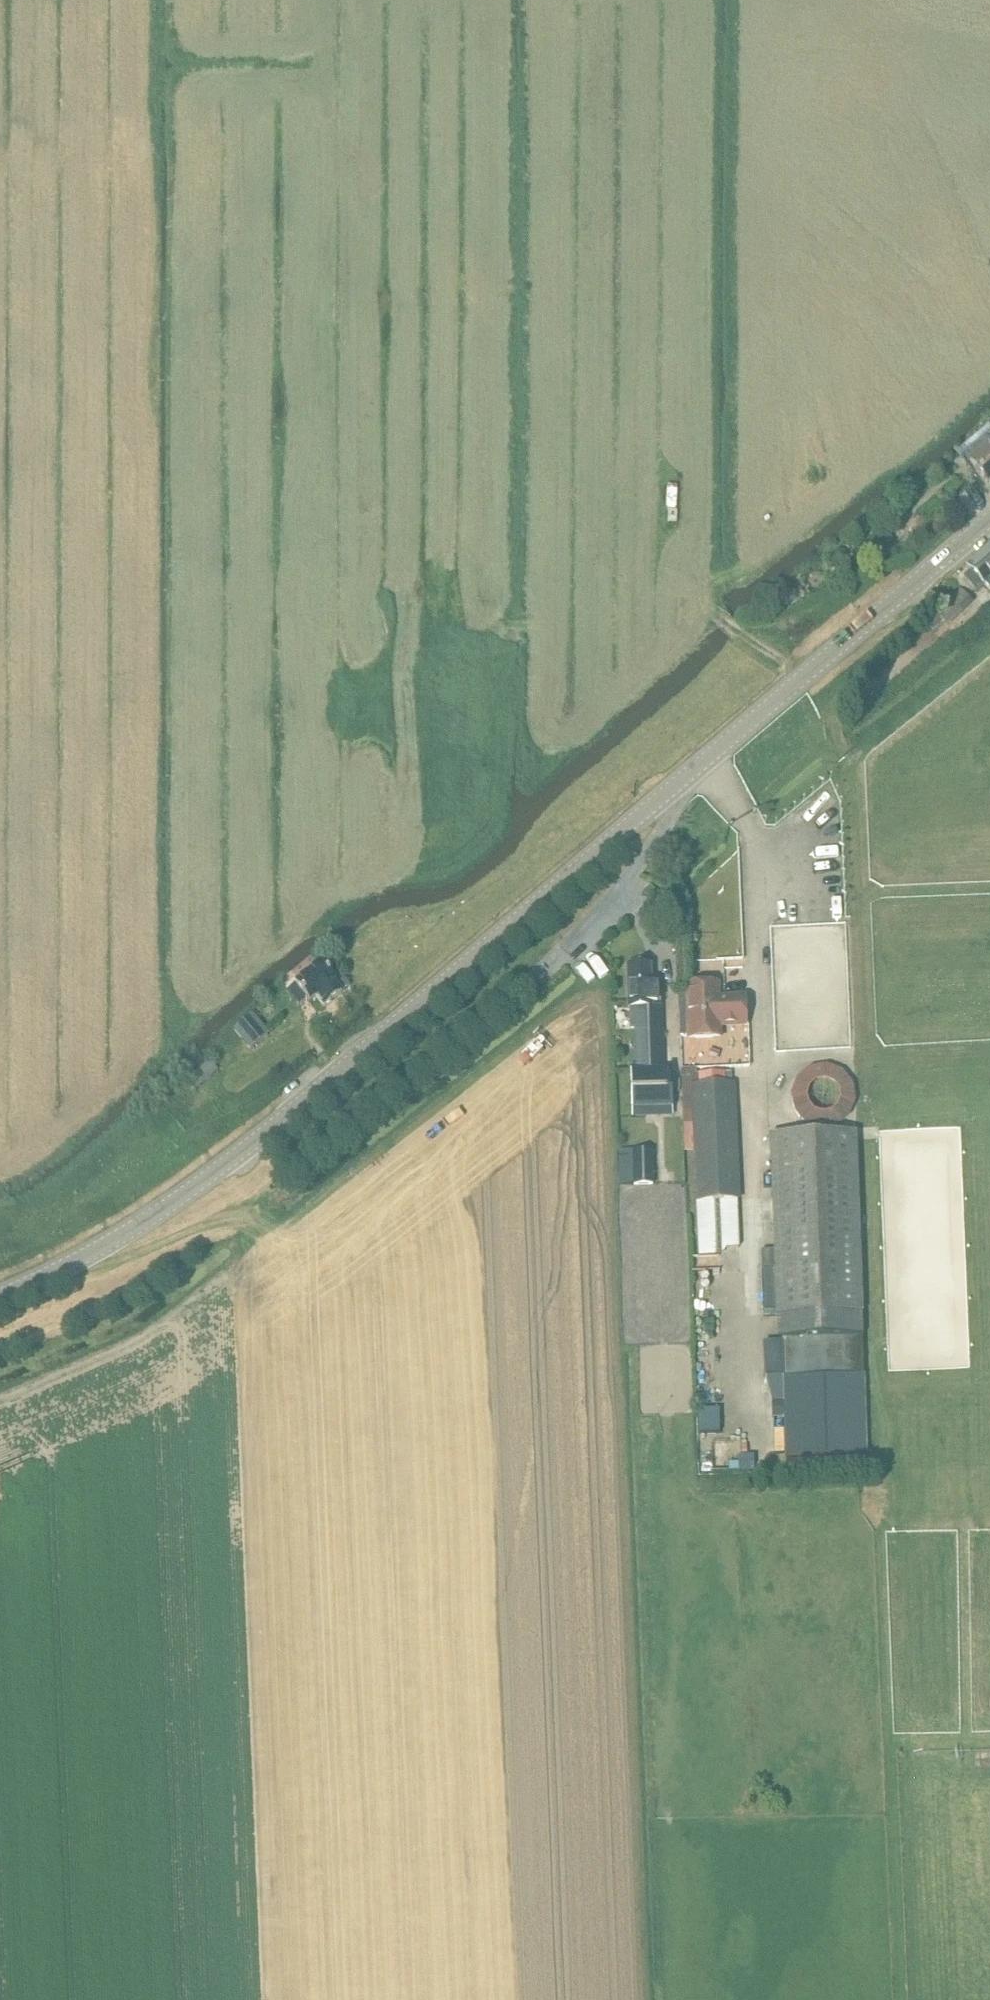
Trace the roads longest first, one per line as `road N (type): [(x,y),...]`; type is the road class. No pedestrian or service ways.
road 1 (secondary): [(0,1296),(120,1235),(203,1180),(989,514)]
road 2 (track): [(693,599),(804,674)]

